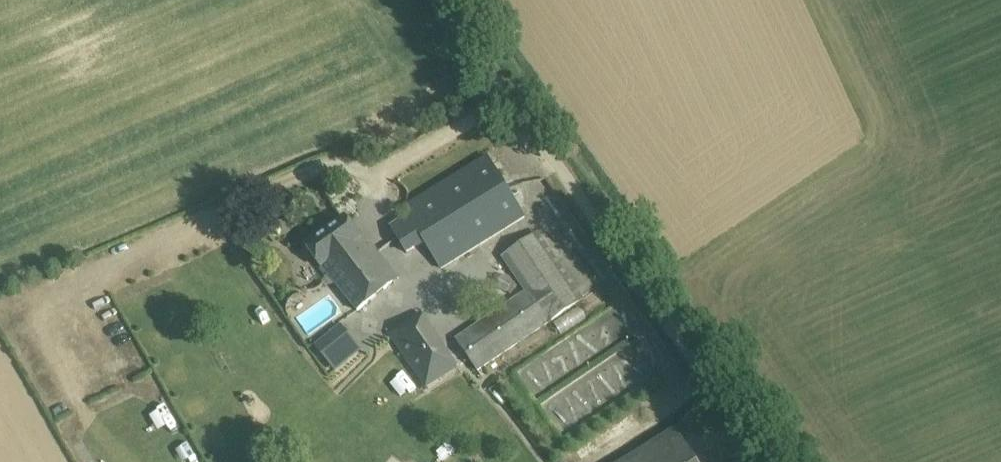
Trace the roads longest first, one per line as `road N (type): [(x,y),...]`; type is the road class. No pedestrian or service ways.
road 1 (unclassified): [(767,461),(445,0)]

